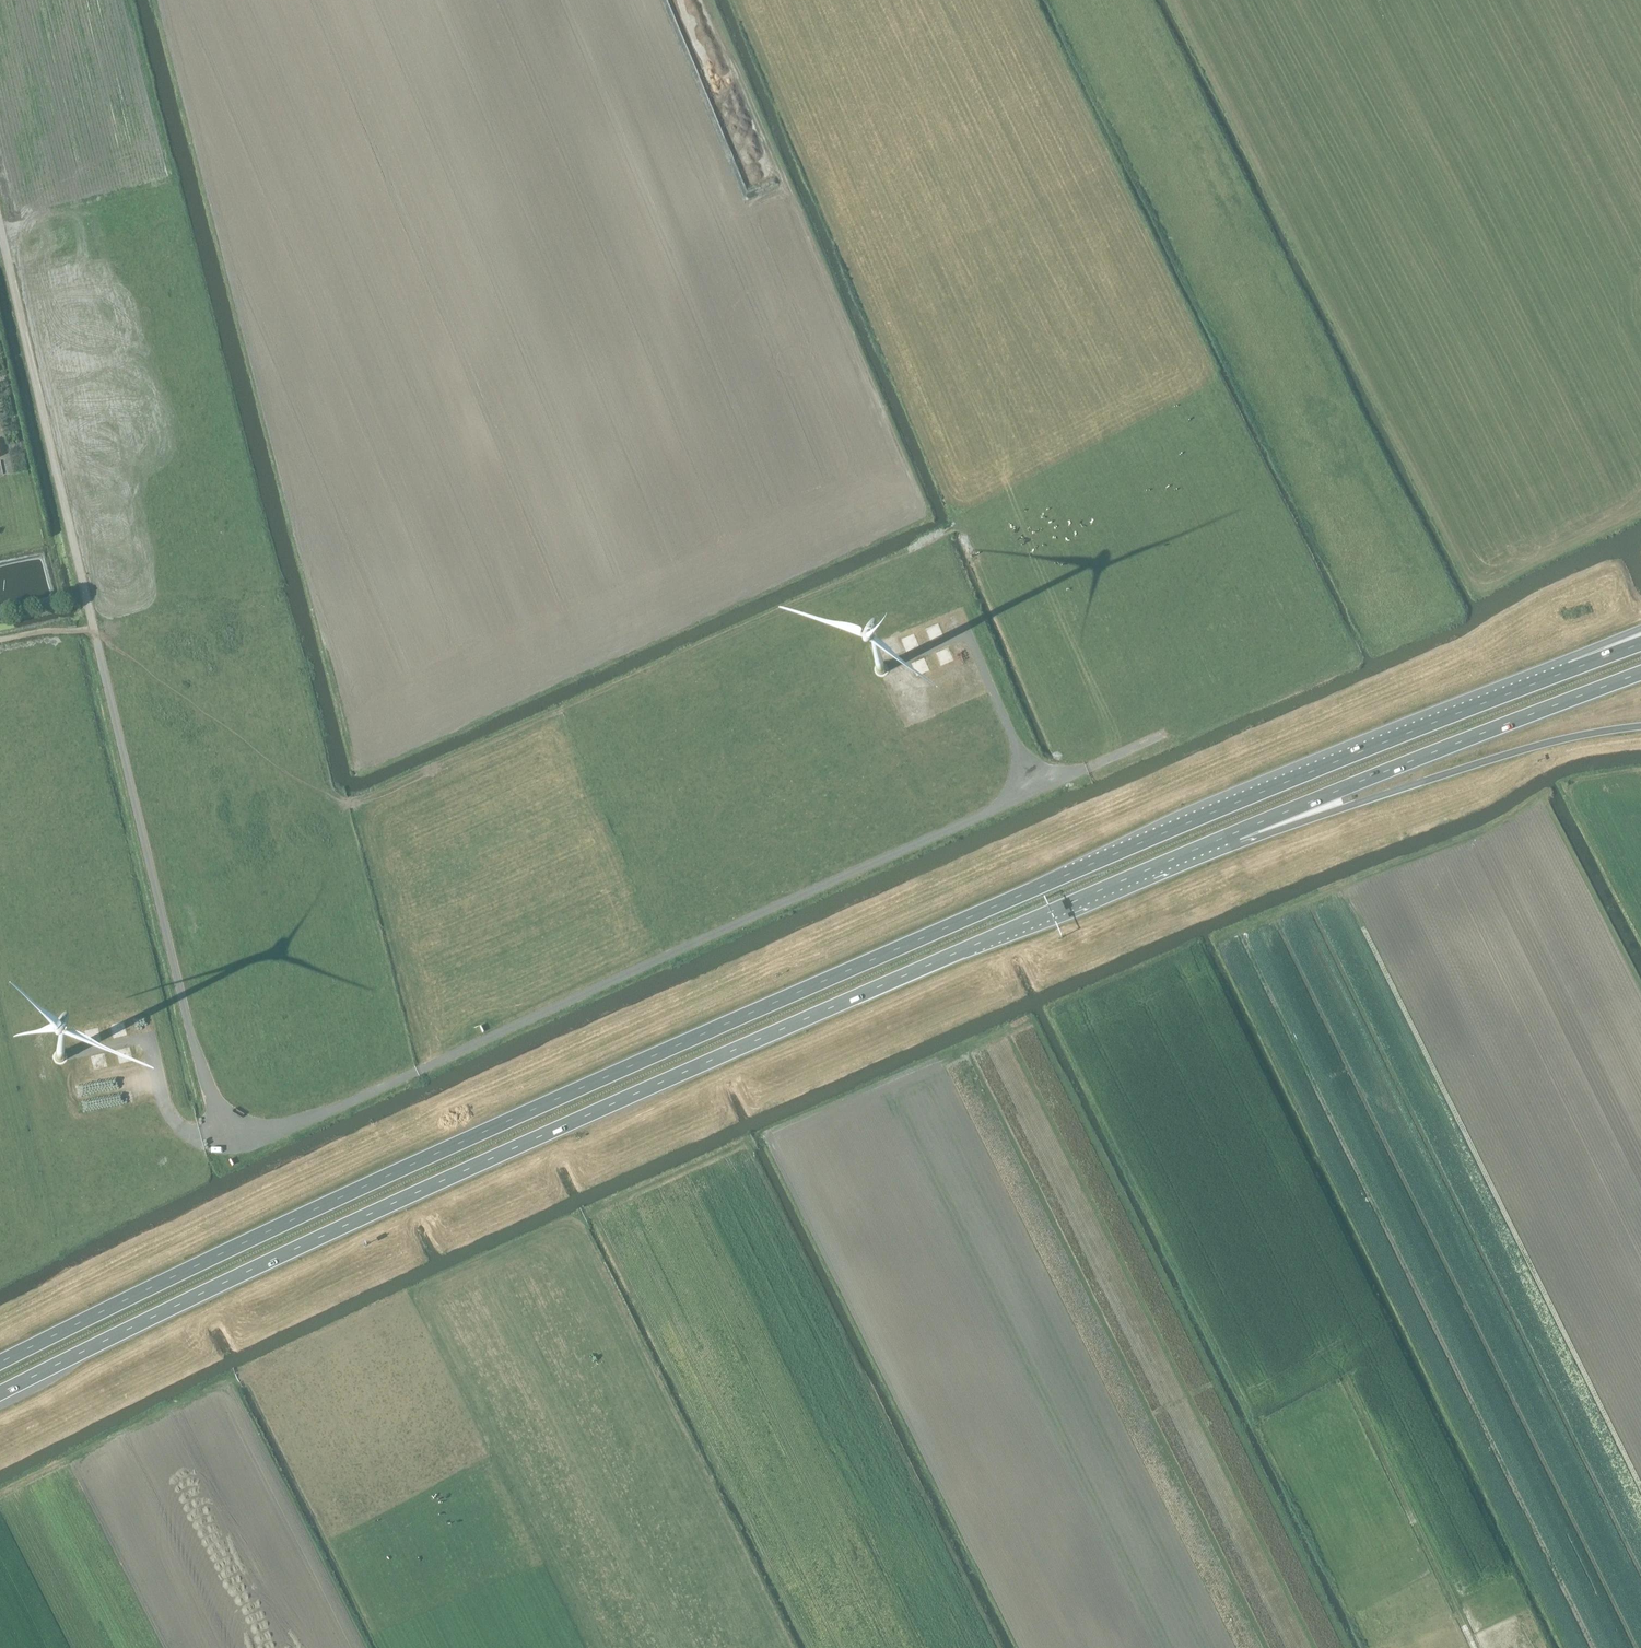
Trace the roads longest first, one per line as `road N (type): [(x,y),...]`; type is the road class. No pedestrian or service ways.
road 1 (trunk): [(1572,669),(1264,791),(729,1022),(0,1362)]
road 2 (trunk): [(0,1393),(690,1068),(1238,832)]
road 3 (track): [(85,1053),(149,1039),(167,1105),(186,1130),(202,1134),(225,1119),(266,1132),(321,1116),(1164,734)]
road 4 (track): [(225,1119),(199,1065),(0,219)]
road 5 (trunk): [(1238,832),(1640,673)]
road 6 (trunk): [(1238,832),(1344,808),(1515,752),(1640,726)]
road 7 (track): [(1038,788),(964,635),(899,661)]

